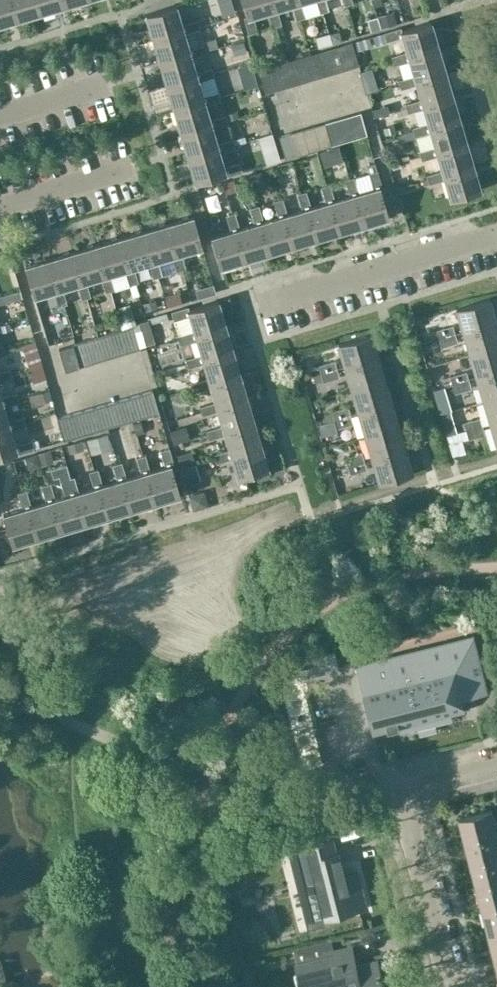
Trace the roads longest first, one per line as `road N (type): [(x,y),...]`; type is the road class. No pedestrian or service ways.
road 1 (residential): [(455,986),(406,785),(496,763)]
road 2 (residential): [(269,309),(496,238)]
road 3 (residential): [(126,172),(0,210)]

